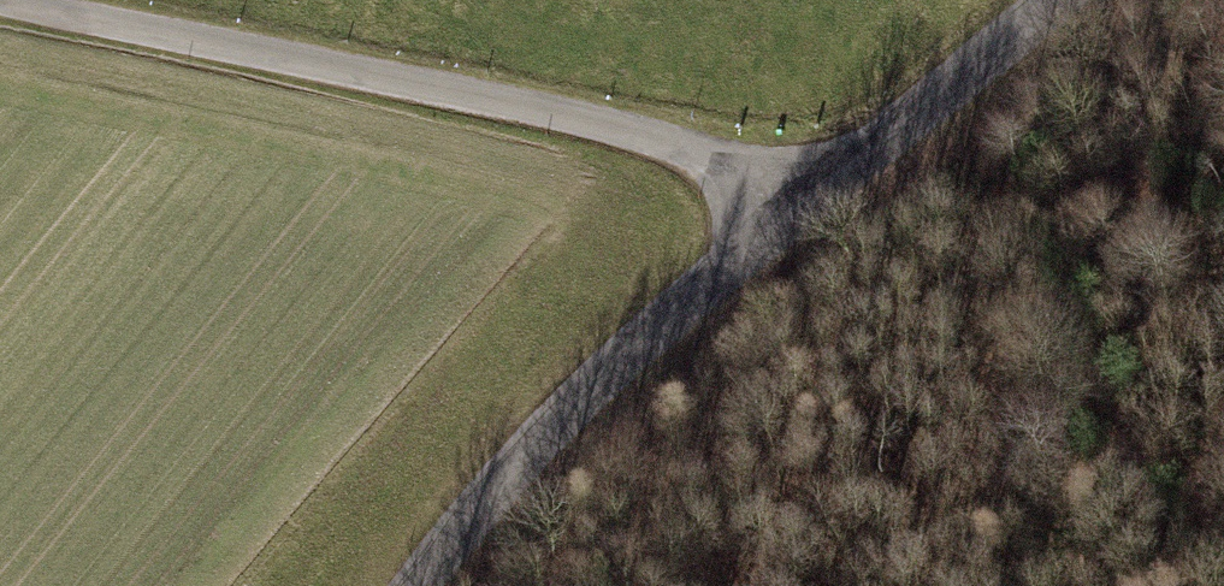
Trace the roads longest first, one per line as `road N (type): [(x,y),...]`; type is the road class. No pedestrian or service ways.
road 1 (unclassified): [(429,585),(610,383),(817,201),(1067,0)]
road 2 (track): [(817,201),(663,140),(0,2)]

